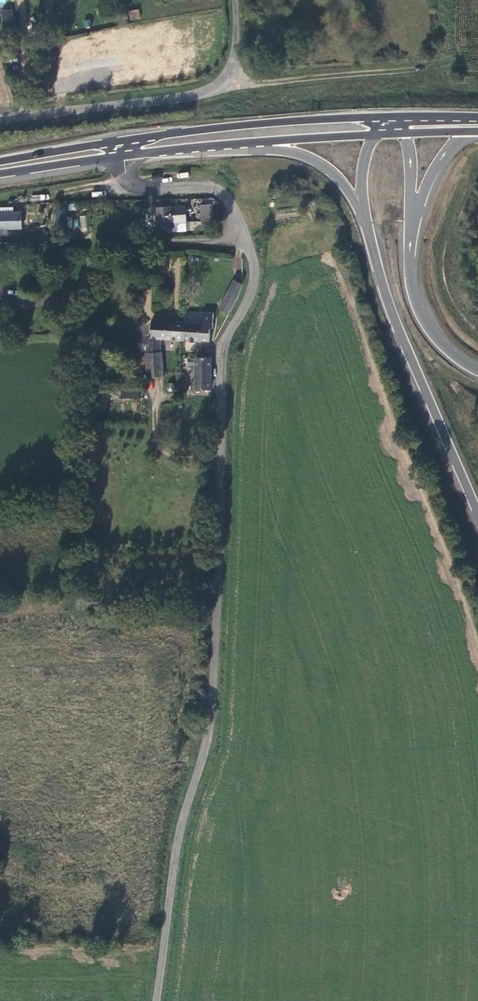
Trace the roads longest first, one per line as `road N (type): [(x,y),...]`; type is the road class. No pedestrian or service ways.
road 1 (unclassified): [(123,155),(142,184),(206,187),(225,196),(255,271),(223,352),(209,733),(177,844),(156,1000)]
road 2 (secondary): [(389,117),(179,133),(0,162)]
road 3 (residential): [(0,120),(215,90),(233,71),(234,0)]
road 4 (trunk): [(366,225),(397,330),(477,515)]
road 5 (trunk): [(145,153),(305,157),(339,180),(366,225)]
road 6 (secondary): [(145,153),(374,134)]
road 7 (trunk): [(477,371),(441,345),(417,308),(412,222)]
road 8 (secondary): [(0,173),(123,155)]

